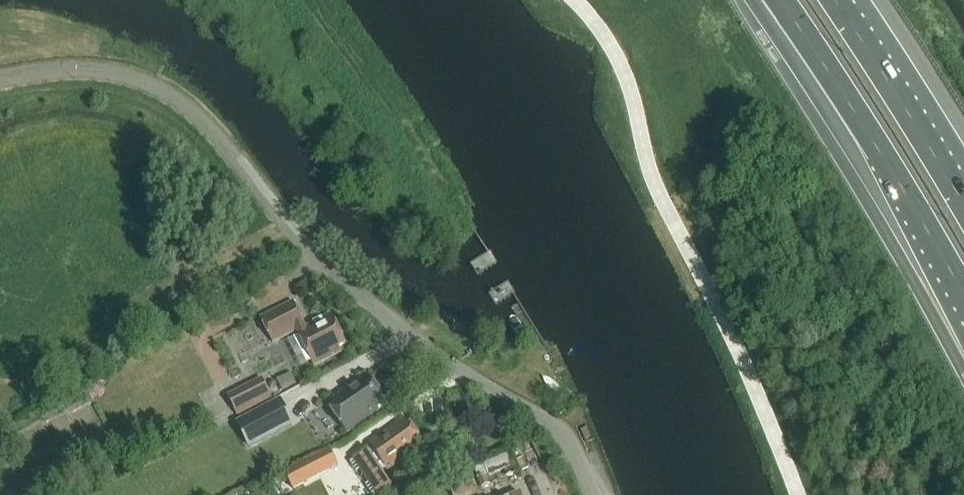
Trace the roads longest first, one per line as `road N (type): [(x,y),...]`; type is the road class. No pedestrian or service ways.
road 1 (unclassified): [(593,494),(557,429),(370,305),(306,248),(204,122),(167,93),(103,71),(0,80)]
road 2 (motorway): [(778,0),(963,296)]
road 3 (motorway): [(963,205),(833,0)]

